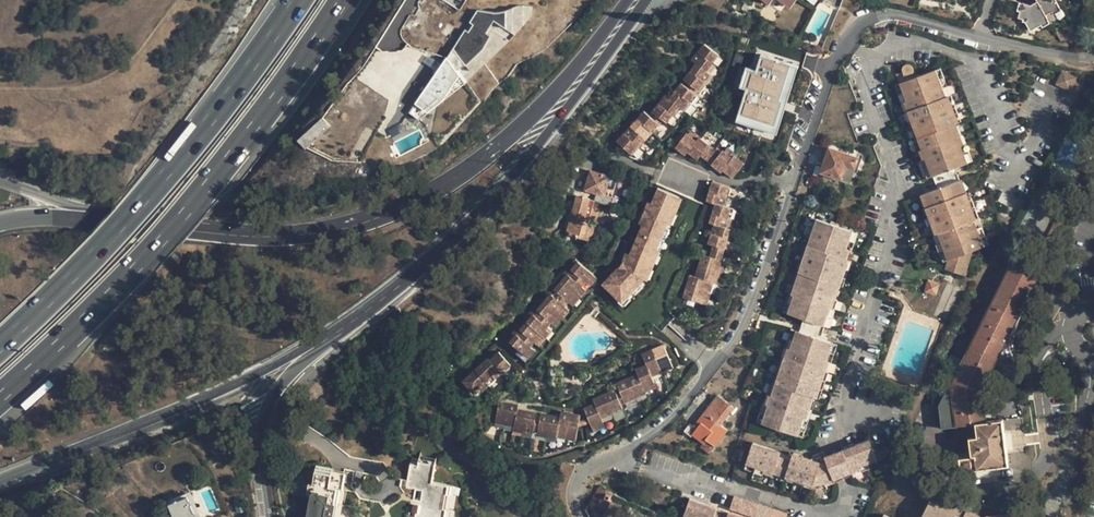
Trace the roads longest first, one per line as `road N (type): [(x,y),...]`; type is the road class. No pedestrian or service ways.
road 1 (residential): [(1093,59),(894,13),(866,20),(836,55),(744,325),(673,417),(590,467),(575,487),(582,516)]
road 2 (secondary): [(586,69),(458,178),(335,229),(258,236),(100,221)]
road 3 (motorway): [(0,395),(115,288),(191,203),(342,0)]
road 4 (motorway): [(295,0),(131,215),(0,345)]
road 5 (motorway): [(0,480),(342,329)]
road 6 (secondary): [(342,329),(485,208),(557,121),(586,69)]
road 7 (tertiary): [(272,516),(267,409),(286,376),(342,329)]

